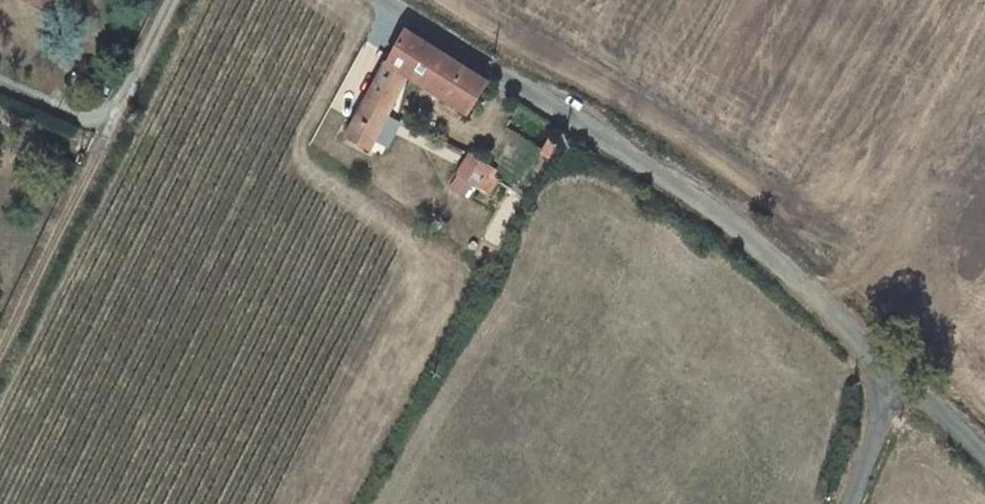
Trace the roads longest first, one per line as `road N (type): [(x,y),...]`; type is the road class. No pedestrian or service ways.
road 1 (unclassified): [(384,0),(741,227),(895,374)]
road 2 (track): [(176,0),(0,348)]
road 3 (unclassified): [(895,374),(843,503)]

